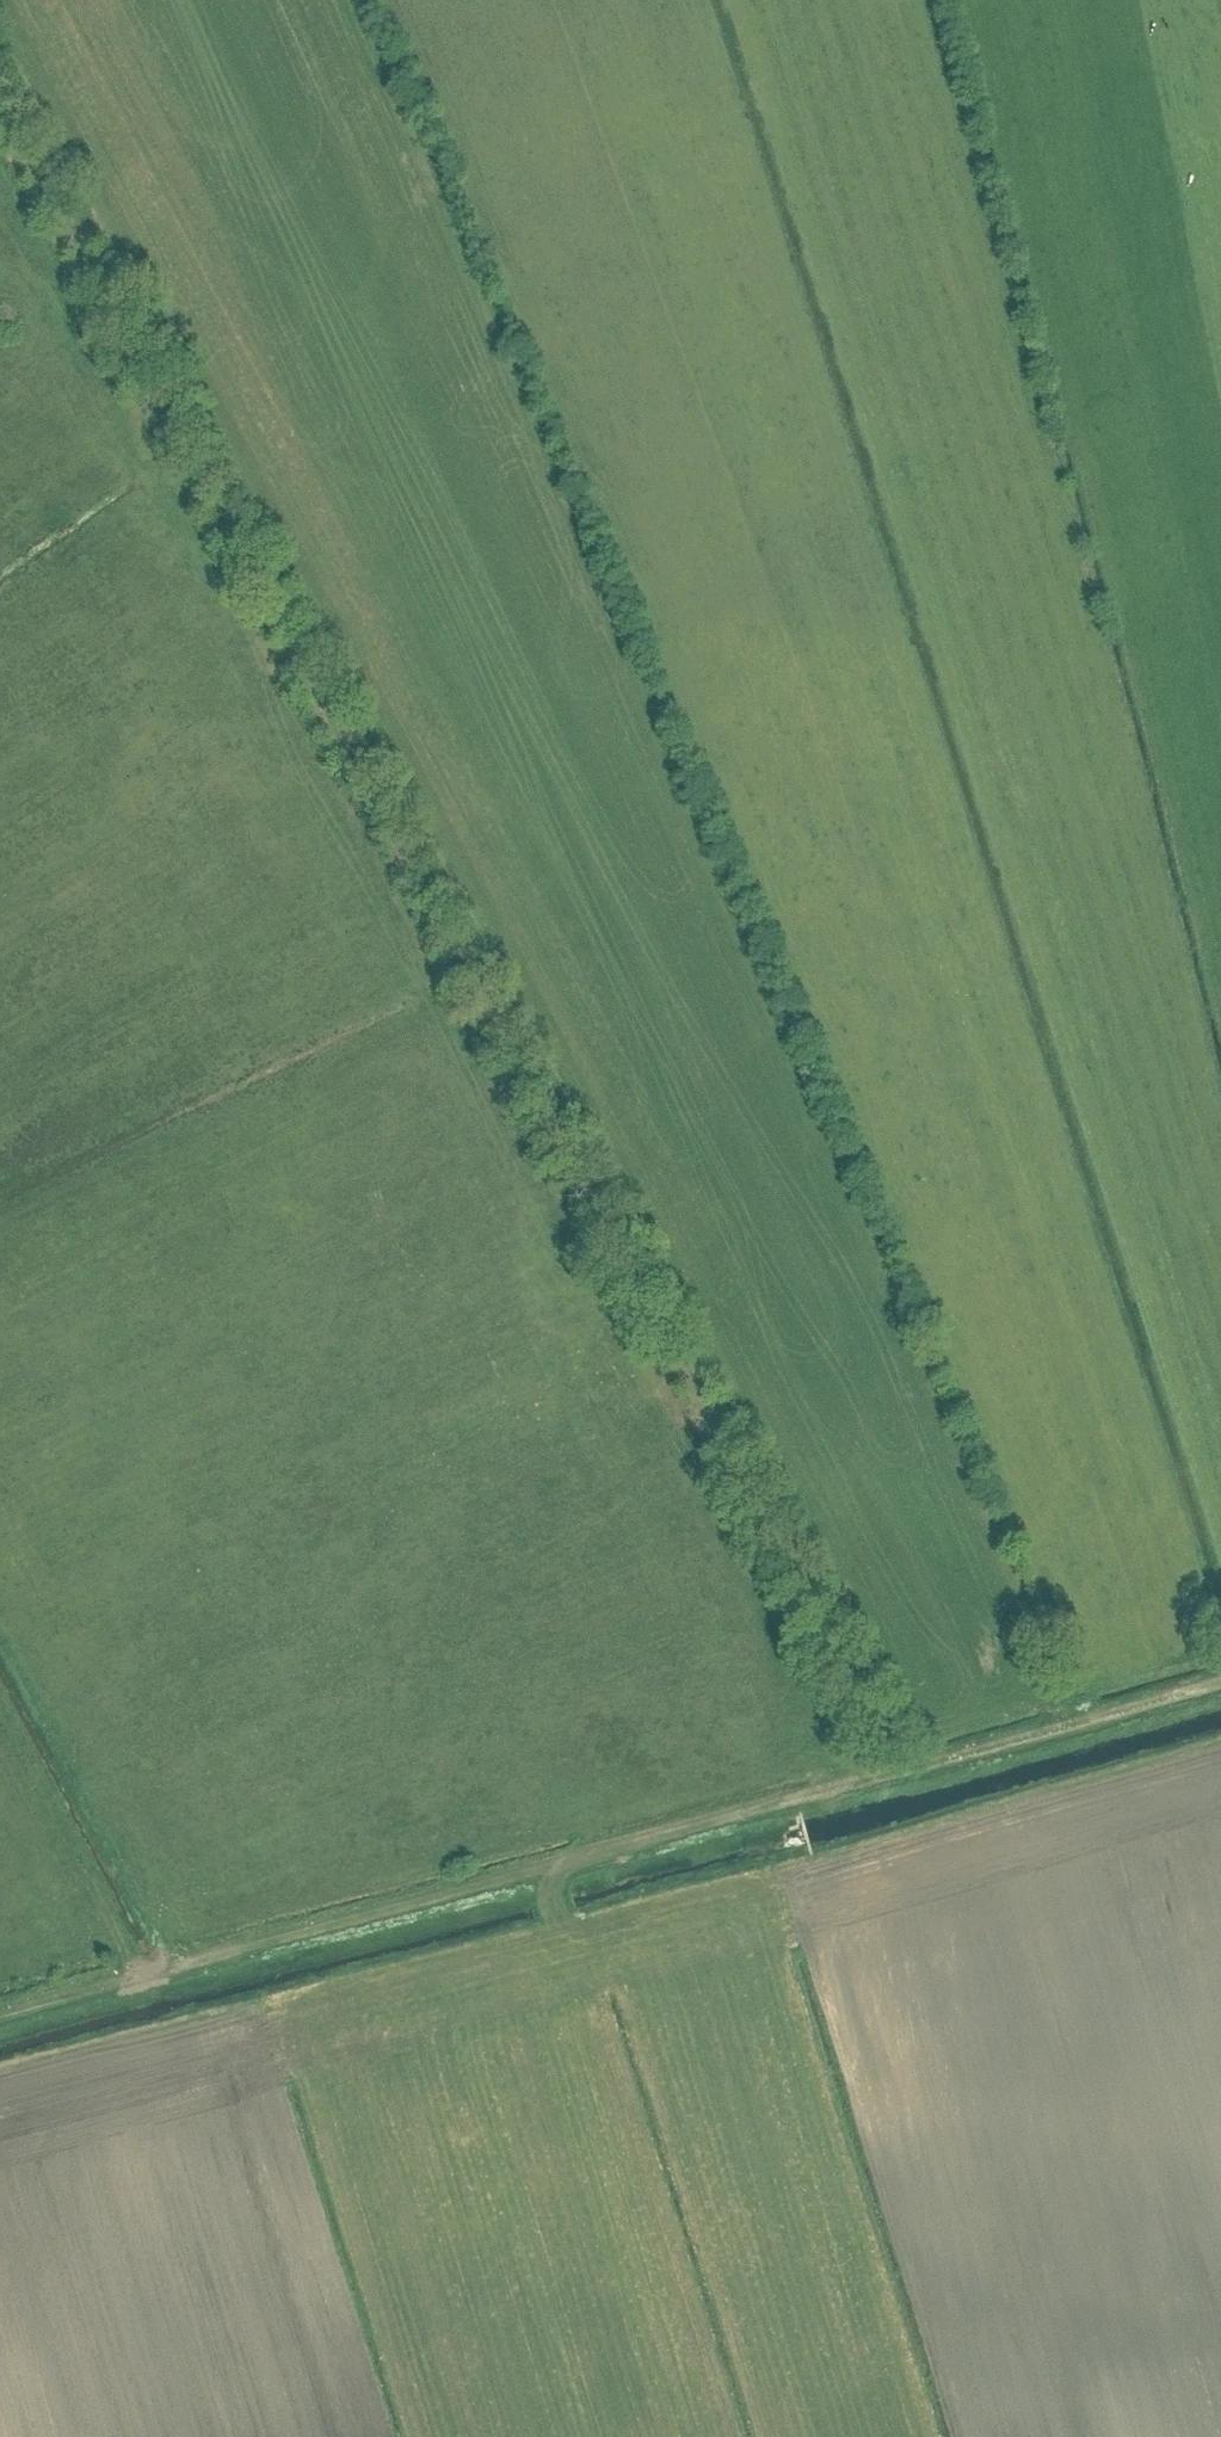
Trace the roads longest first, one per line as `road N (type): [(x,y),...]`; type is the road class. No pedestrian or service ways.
road 1 (track): [(0,112),(903,1772)]
road 2 (track): [(903,1772),(0,2021)]
road 3 (track): [(1220,1682),(903,1772)]

